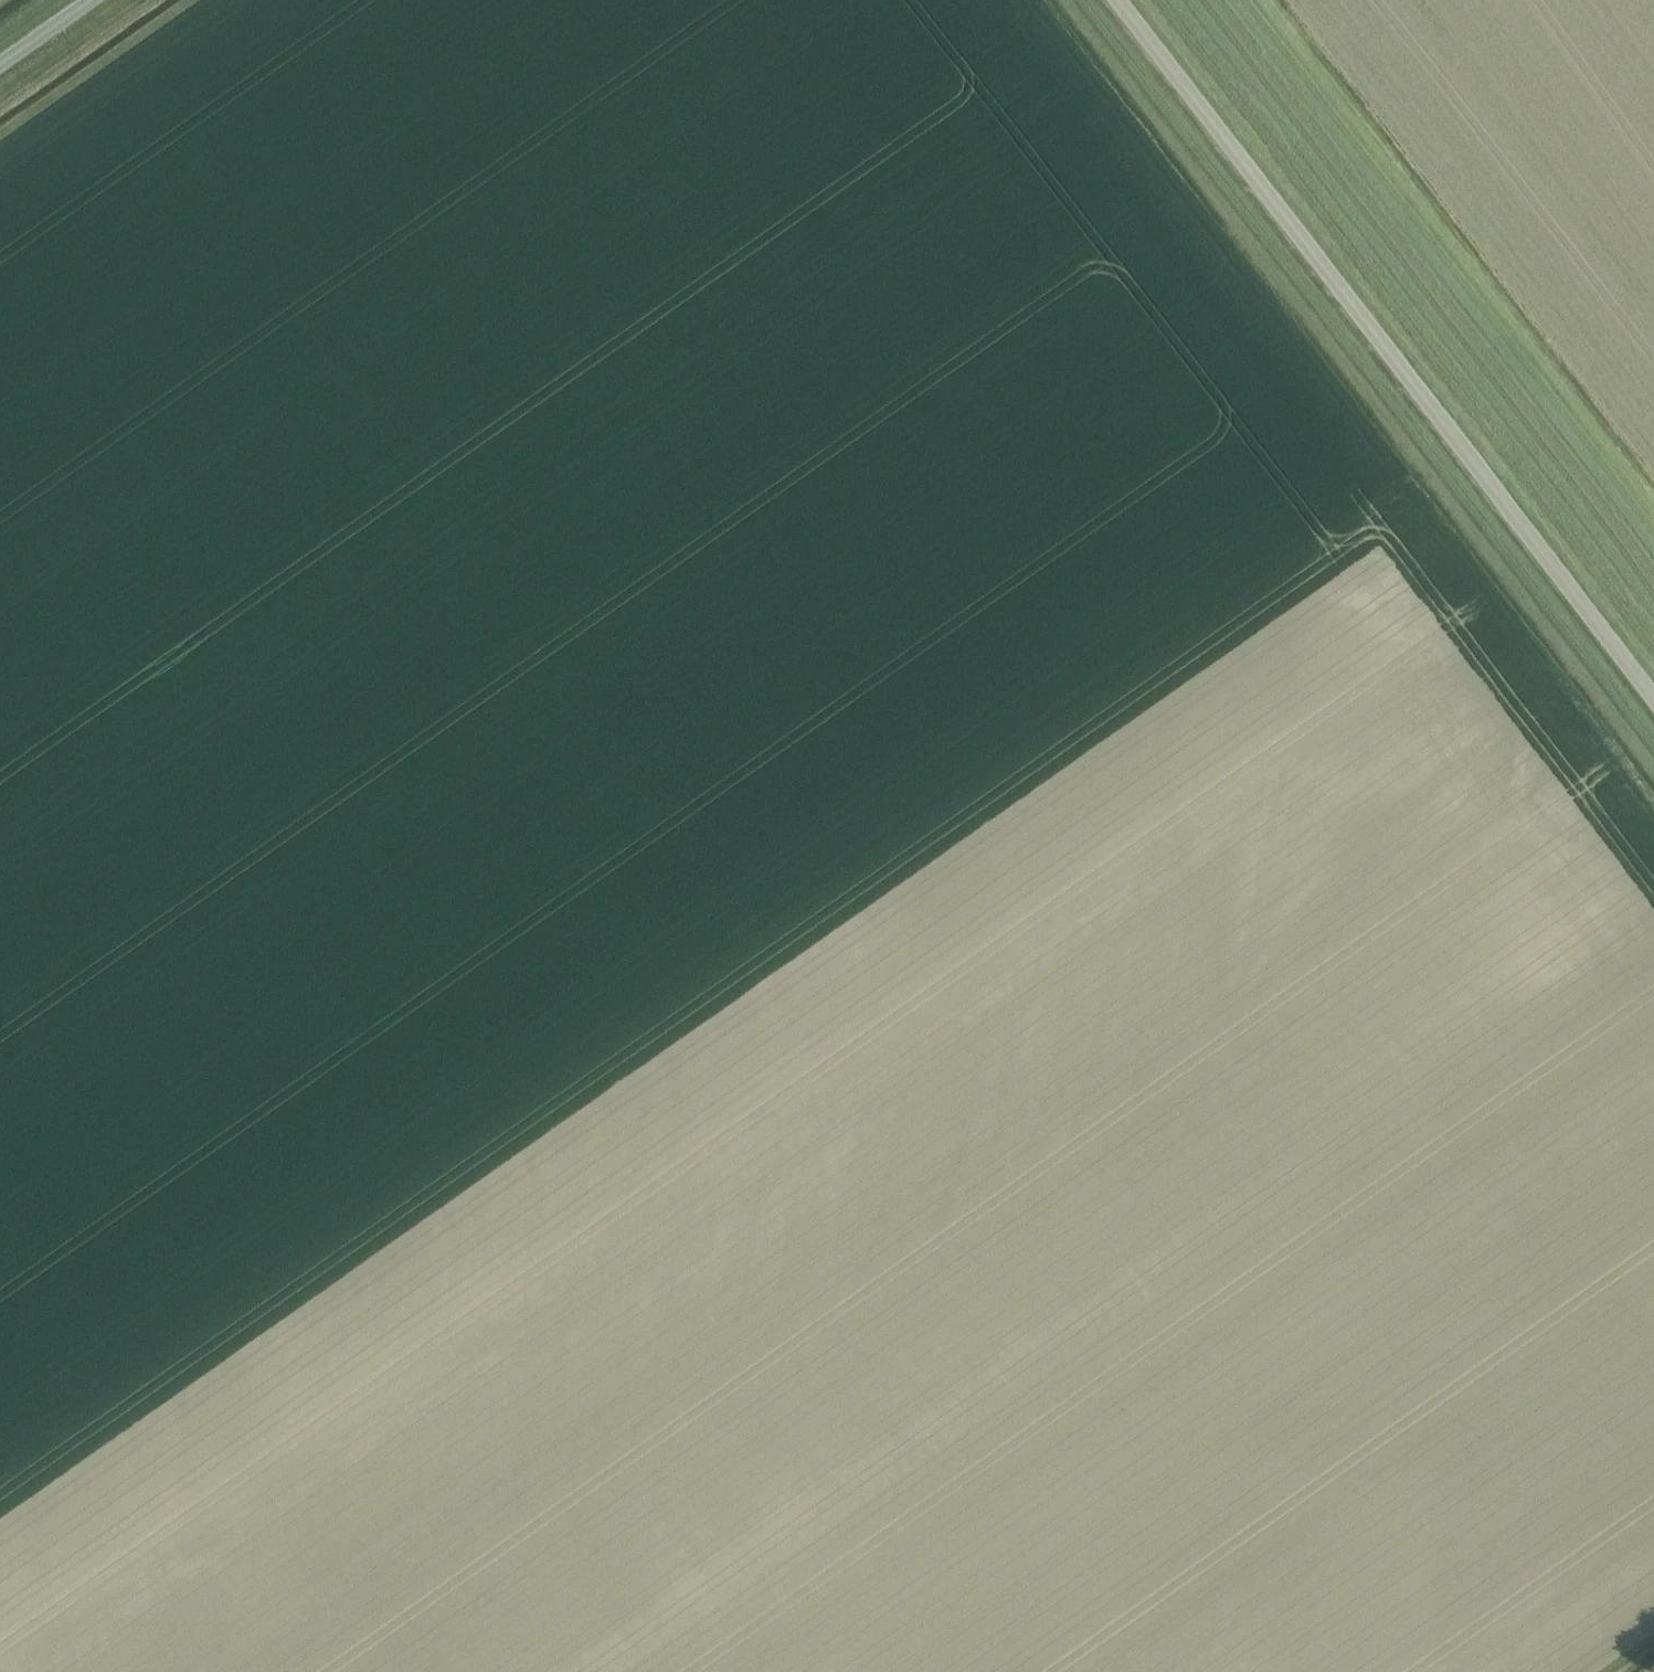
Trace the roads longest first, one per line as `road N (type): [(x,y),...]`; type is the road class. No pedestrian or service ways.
road 1 (unclassified): [(1653,696),(1118,0)]
road 2 (unclassified): [(0,73),(104,0)]

